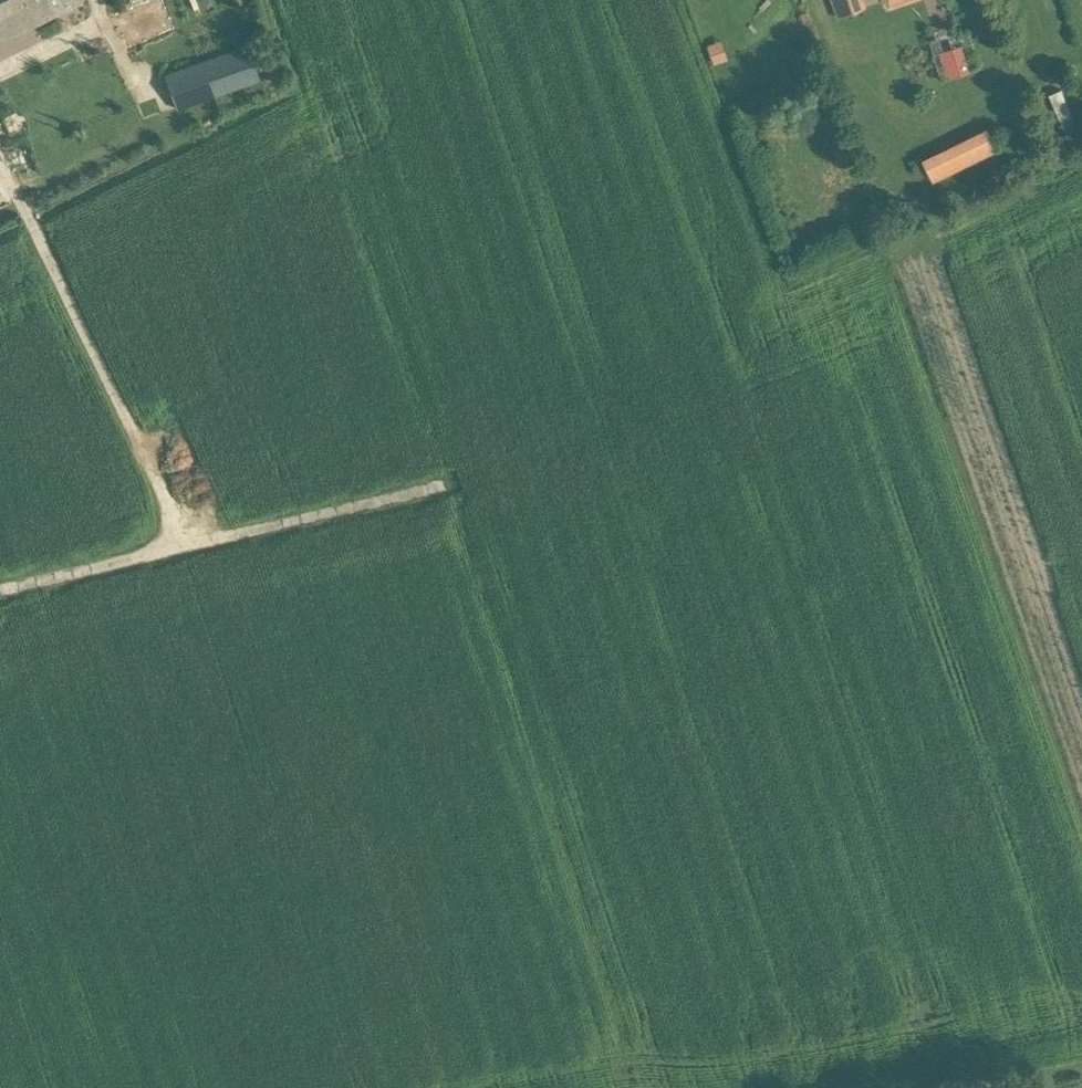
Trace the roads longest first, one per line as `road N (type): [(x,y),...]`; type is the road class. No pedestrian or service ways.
road 1 (track): [(441,484),(0,588)]
road 2 (track): [(0,160),(183,540)]

